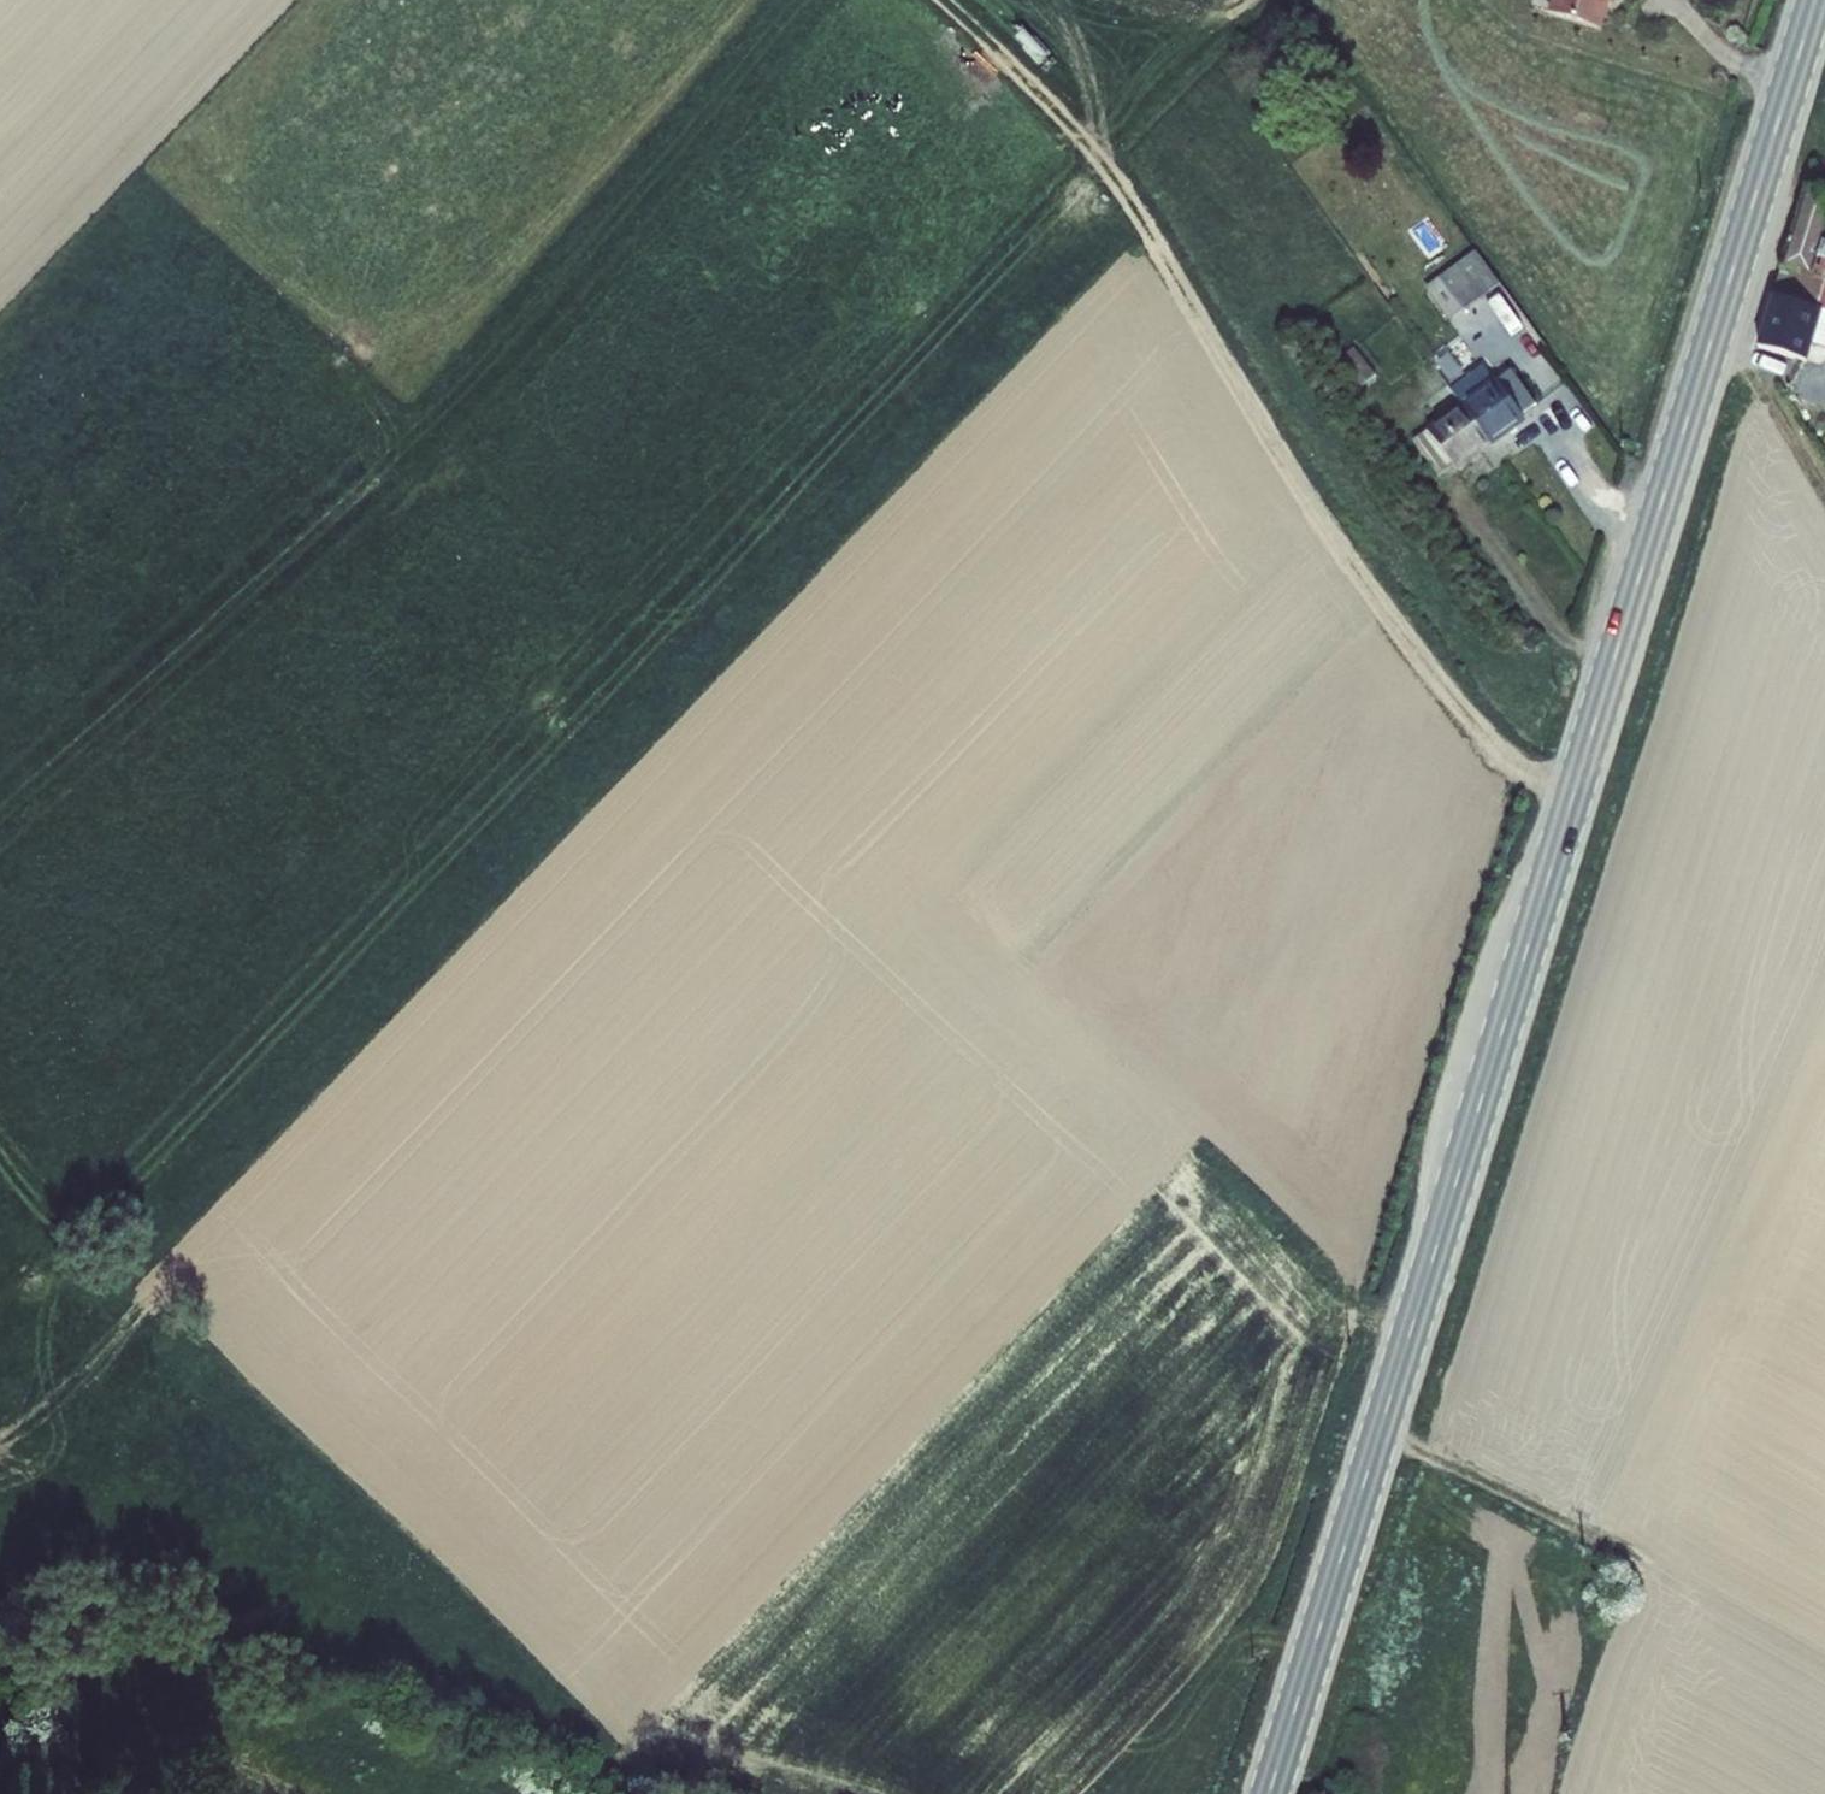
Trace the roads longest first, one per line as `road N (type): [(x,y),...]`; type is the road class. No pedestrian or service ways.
road 1 (primary): [(1269,1793),(1814,0)]

